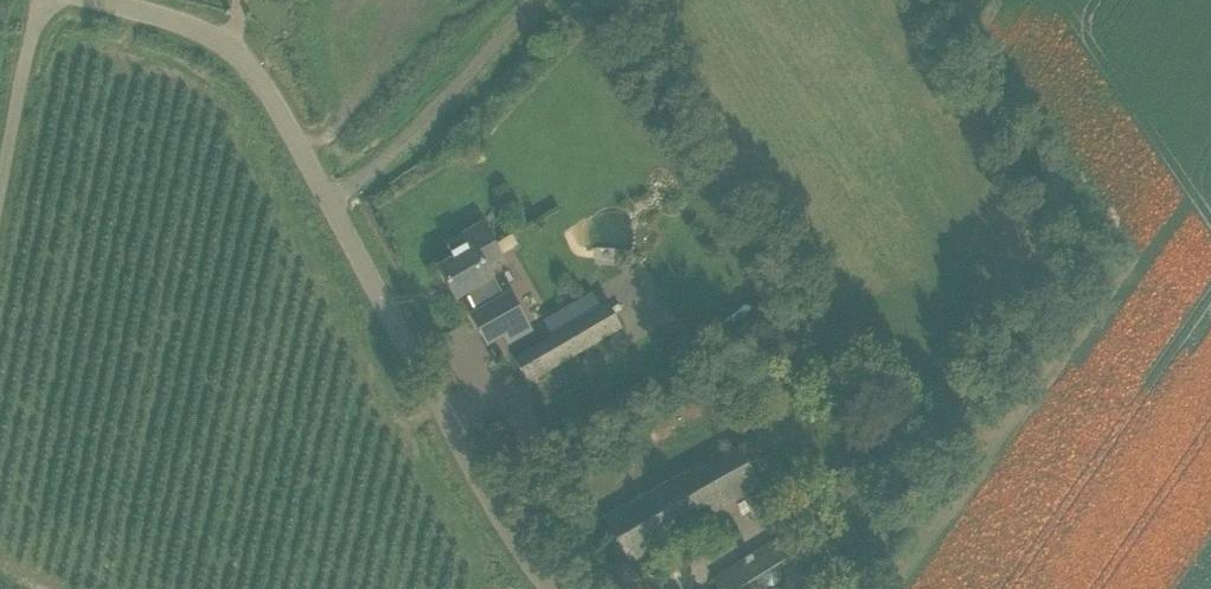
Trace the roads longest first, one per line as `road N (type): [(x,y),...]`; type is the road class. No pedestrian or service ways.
road 1 (unclassified): [(553,588),(516,547),(264,84),(228,46),(100,0)]
road 2 (unclassified): [(0,197),(45,0)]

